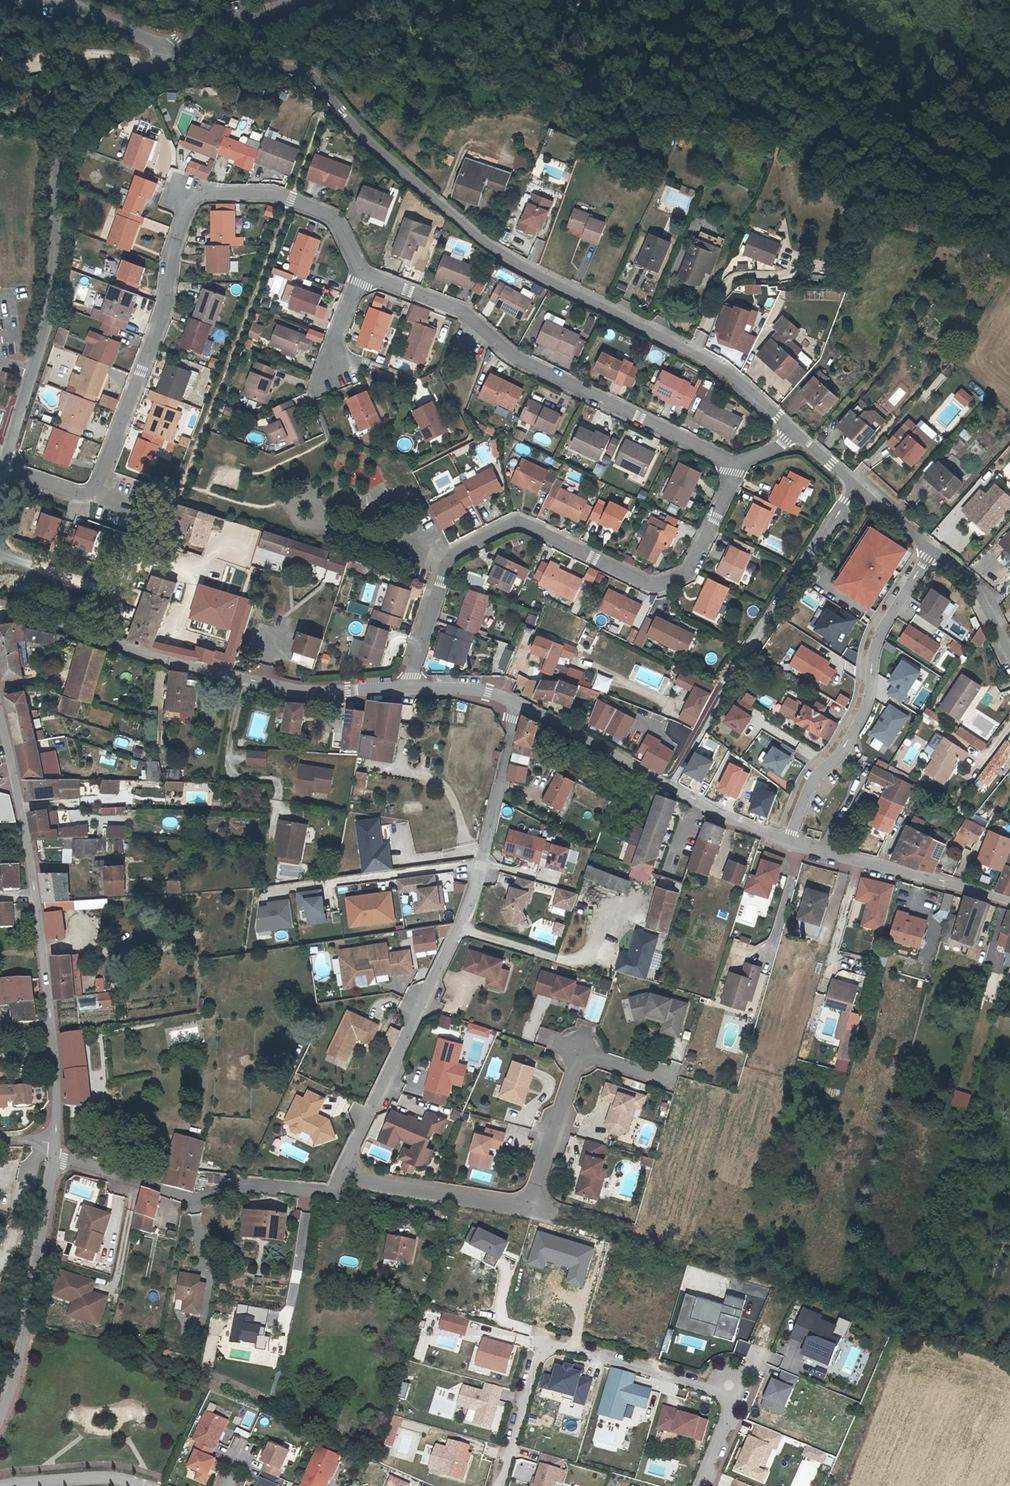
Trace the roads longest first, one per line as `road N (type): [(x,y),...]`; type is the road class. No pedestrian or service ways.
road 1 (residential): [(793,430),(732,374),(485,242),(373,147),(312,77),(164,51)]
road 2 (residential): [(3,465),(77,494),(95,490),(168,305),(170,257),(189,203),(205,195),(269,193),(327,214),(362,274)]
road 3 (residential): [(734,463),(689,573),(672,582),(650,586),(520,522),(450,557),(410,688)]
road 4 (residential): [(519,702),(459,929),(344,1169)]
road 5 (residential): [(344,1169),(367,1182),(528,1208),(578,1050),(671,1081)]
road 6 (residential): [(0,716),(42,935),(57,1074),(55,1150)]
road 7 (residential): [(410,688),(304,692),(0,612)]
road 8 (residential): [(362,274),(465,313),(515,358),(734,463)]
road 9 (residential): [(669,787),(722,689),(858,487)]
road 10 (residential): [(733,1398),(542,1341),(498,1485)]
road 11 (residential): [(32,371),(47,324),(65,147),(147,71)]
road 12 (residential): [(932,551),(881,630),(865,713),(813,779),(788,843)]
road 13 (residential): [(344,1169),(334,1191),(242,1186),(190,1200),(55,1150)]
road 14 (residential): [(55,1150),(23,1334),(0,1416)]
road 15 (residential): [(1009,903),(788,843)]
road 16 (residential): [(669,787),(519,702)]
road 17 (residential): [(9,1485),(112,1479),(144,1485)]
road 18 (residential): [(1009,655),(975,588),(932,551)]
road 19 (residential): [(788,843),(669,787)]
road 20 (unclassified): [(147,71),(125,57),(91,54),(28,63)]

